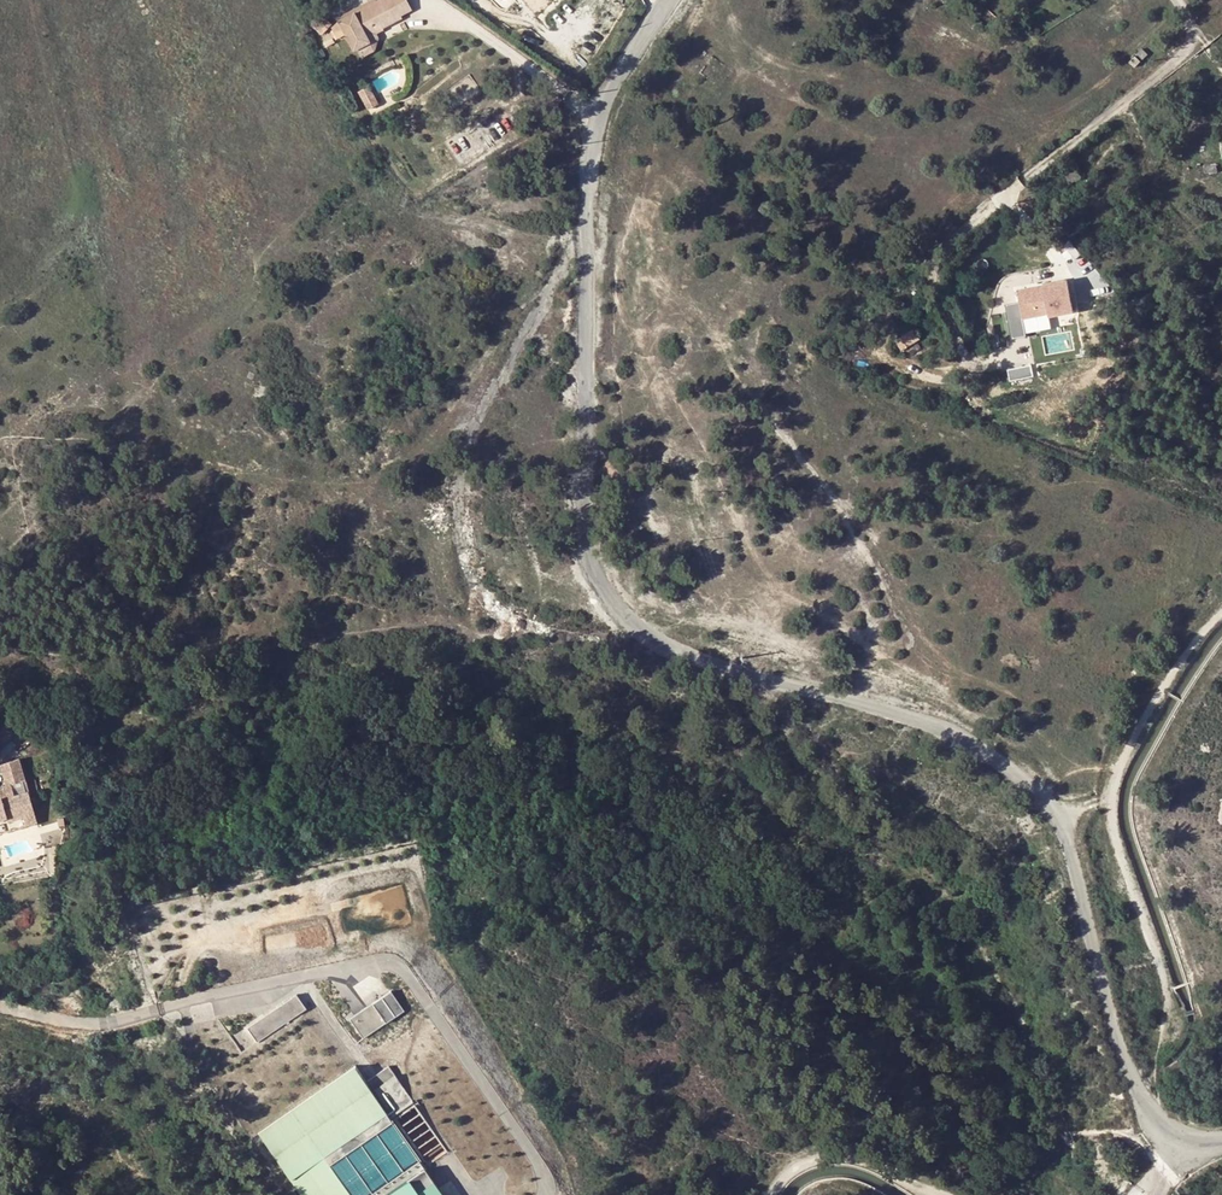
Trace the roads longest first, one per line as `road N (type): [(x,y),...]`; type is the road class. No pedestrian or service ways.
road 1 (unclassified): [(668,0),(591,128),(583,529),(607,599),(647,638),(786,687),(924,720),(1017,771),(1062,818),(1129,1076),(1147,1114),(1186,1140),(1221,1138)]
road 2 (residential): [(1177,0),(1193,28),(1190,47),(1023,180)]
road 3 (unclassified): [(0,1007),(103,1024),(158,1010)]

